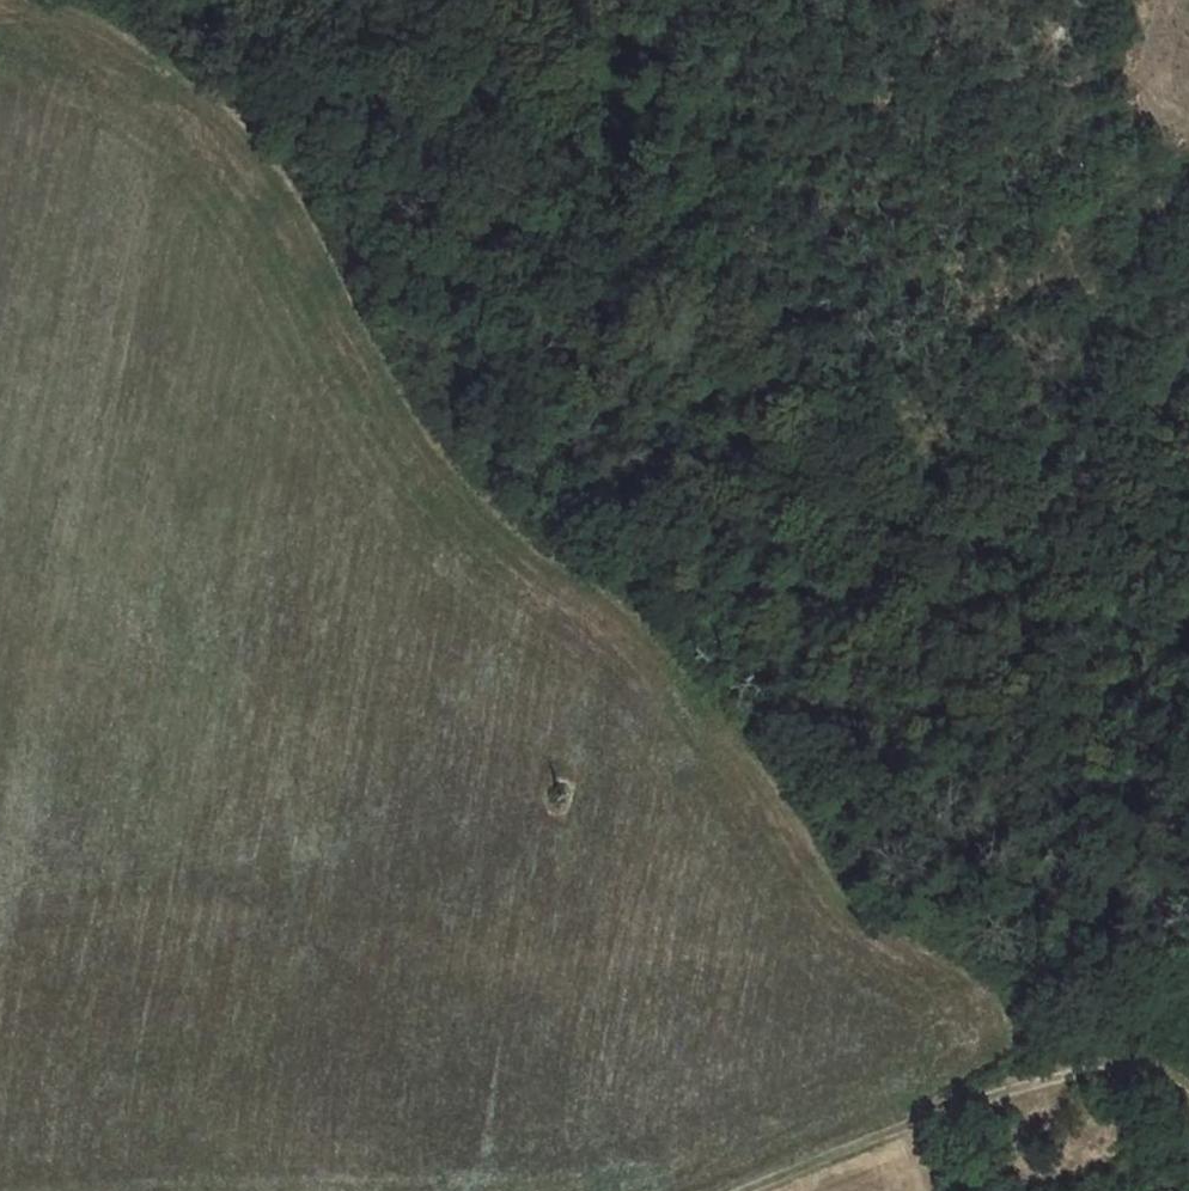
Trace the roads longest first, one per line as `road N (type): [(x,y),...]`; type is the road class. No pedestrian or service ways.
road 1 (track): [(1188,1105),(1129,1062),(1075,1061),(738,1190)]

